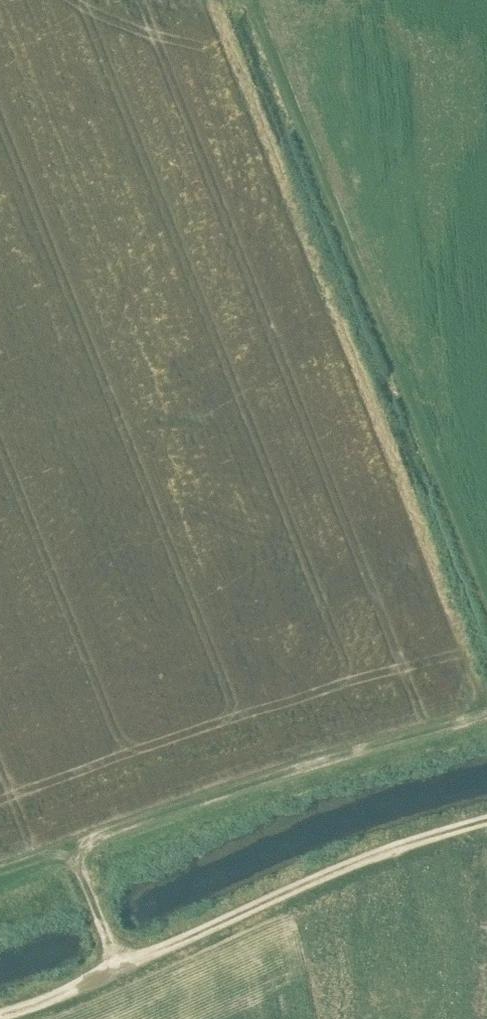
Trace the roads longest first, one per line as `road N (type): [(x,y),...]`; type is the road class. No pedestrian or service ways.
road 1 (track): [(486,818),(348,864),(0,1014)]

